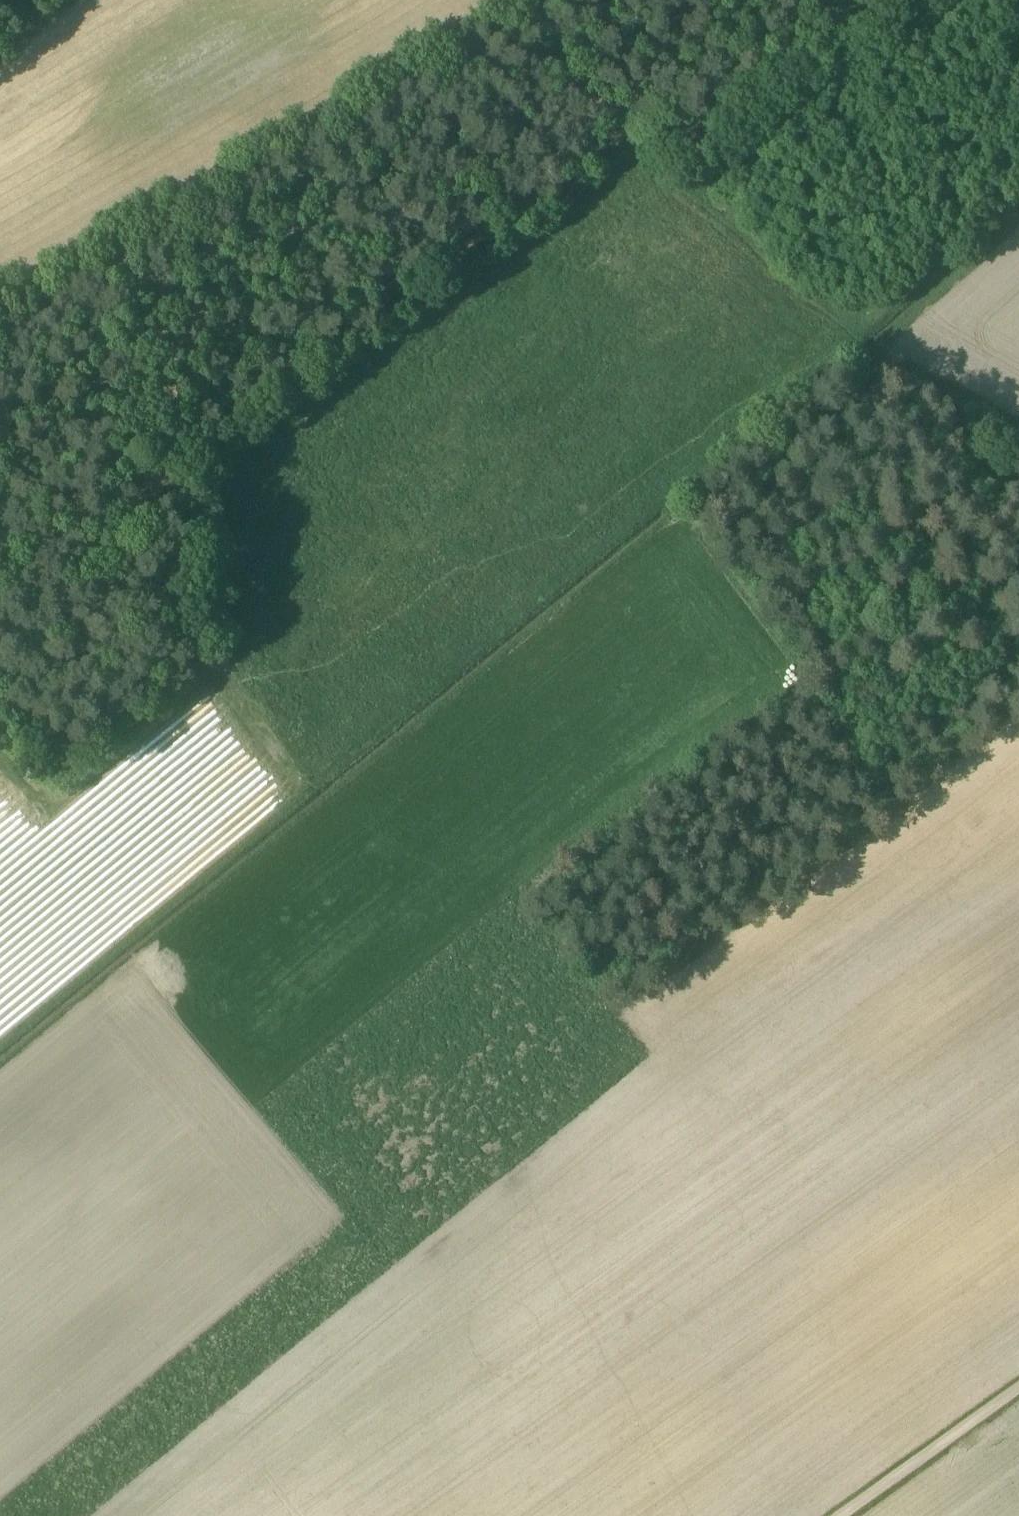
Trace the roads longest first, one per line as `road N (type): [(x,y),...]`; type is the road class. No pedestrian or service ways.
road 1 (track): [(950,259),(871,332),(878,404),(1018,557)]
road 2 (unclassified): [(848,1515),(1018,1394)]

